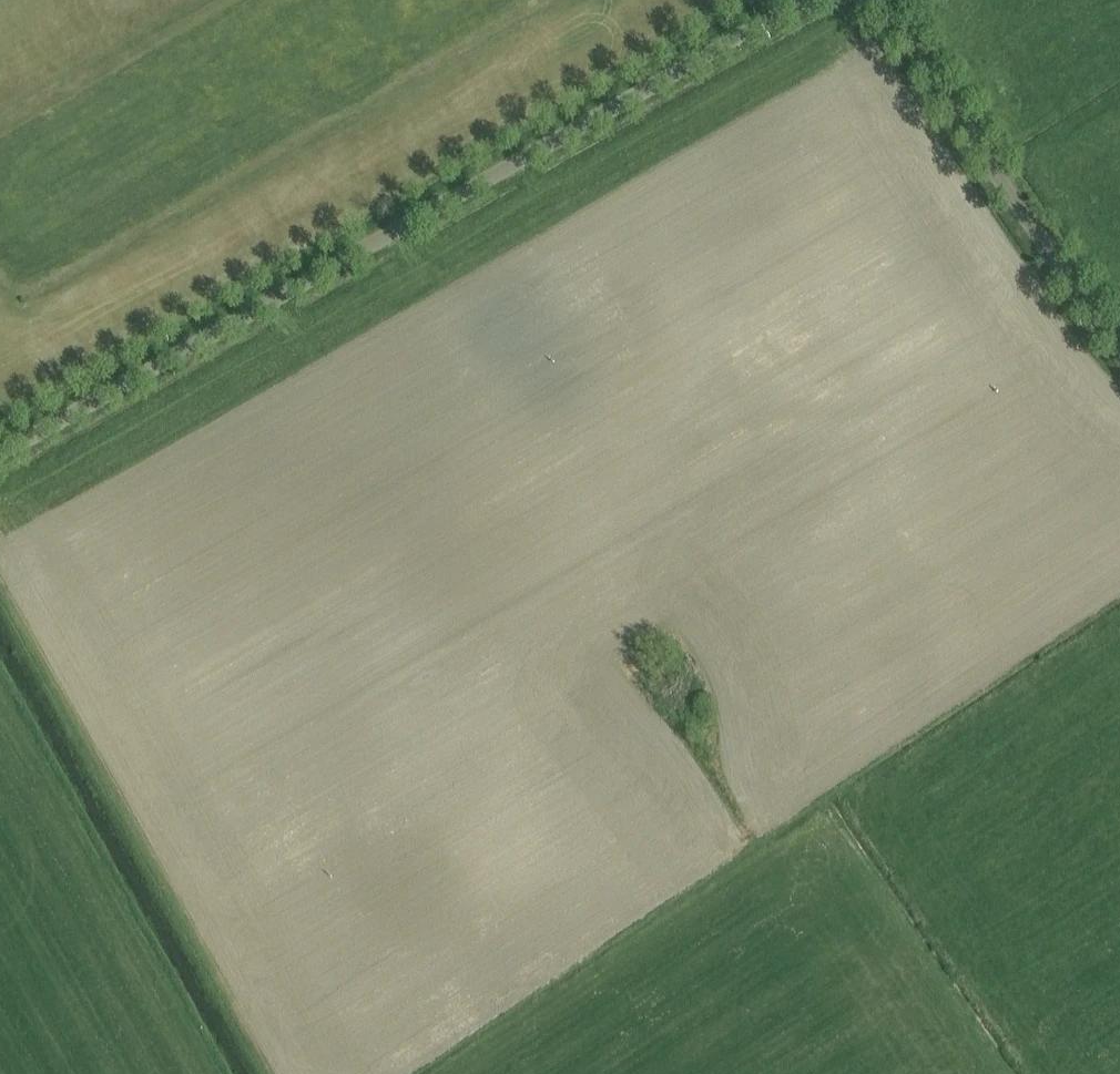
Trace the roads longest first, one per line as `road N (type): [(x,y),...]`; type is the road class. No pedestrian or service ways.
road 1 (unclassified): [(0,456),(805,0)]
road 2 (unclassified): [(1119,346),(878,0)]

